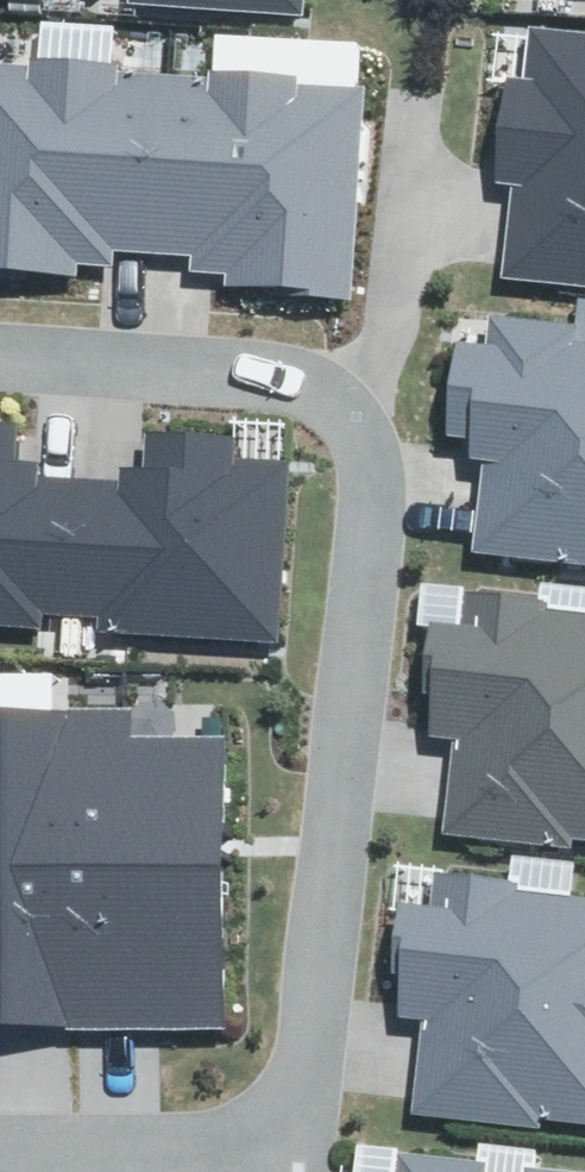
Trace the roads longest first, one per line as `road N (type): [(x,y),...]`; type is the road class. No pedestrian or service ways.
road 1 (residential): [(0,336),(296,353),(346,376),(359,433),(297,1132)]
road 2 (residential): [(297,1132),(0,1125)]

